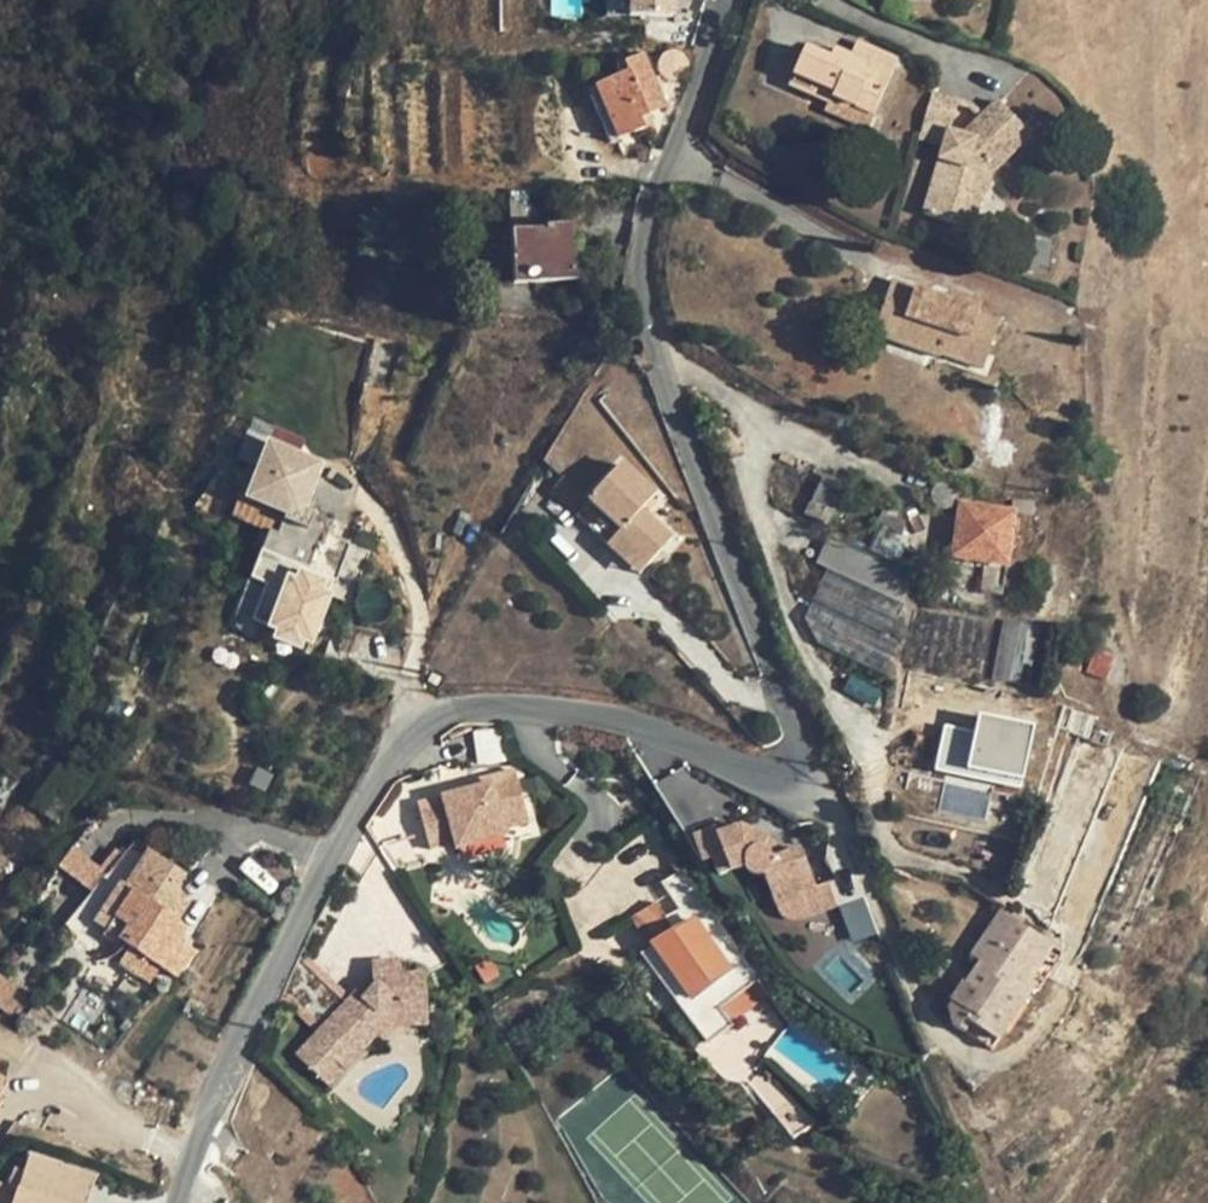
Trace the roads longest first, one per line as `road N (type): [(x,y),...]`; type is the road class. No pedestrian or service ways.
road 1 (unclassified): [(179,1202),(234,1054),(336,857),(416,732),(487,706),(546,708),(641,725),(752,768),(774,771),(799,759),(783,690),(665,376),(646,302),(652,218),(727,0)]

